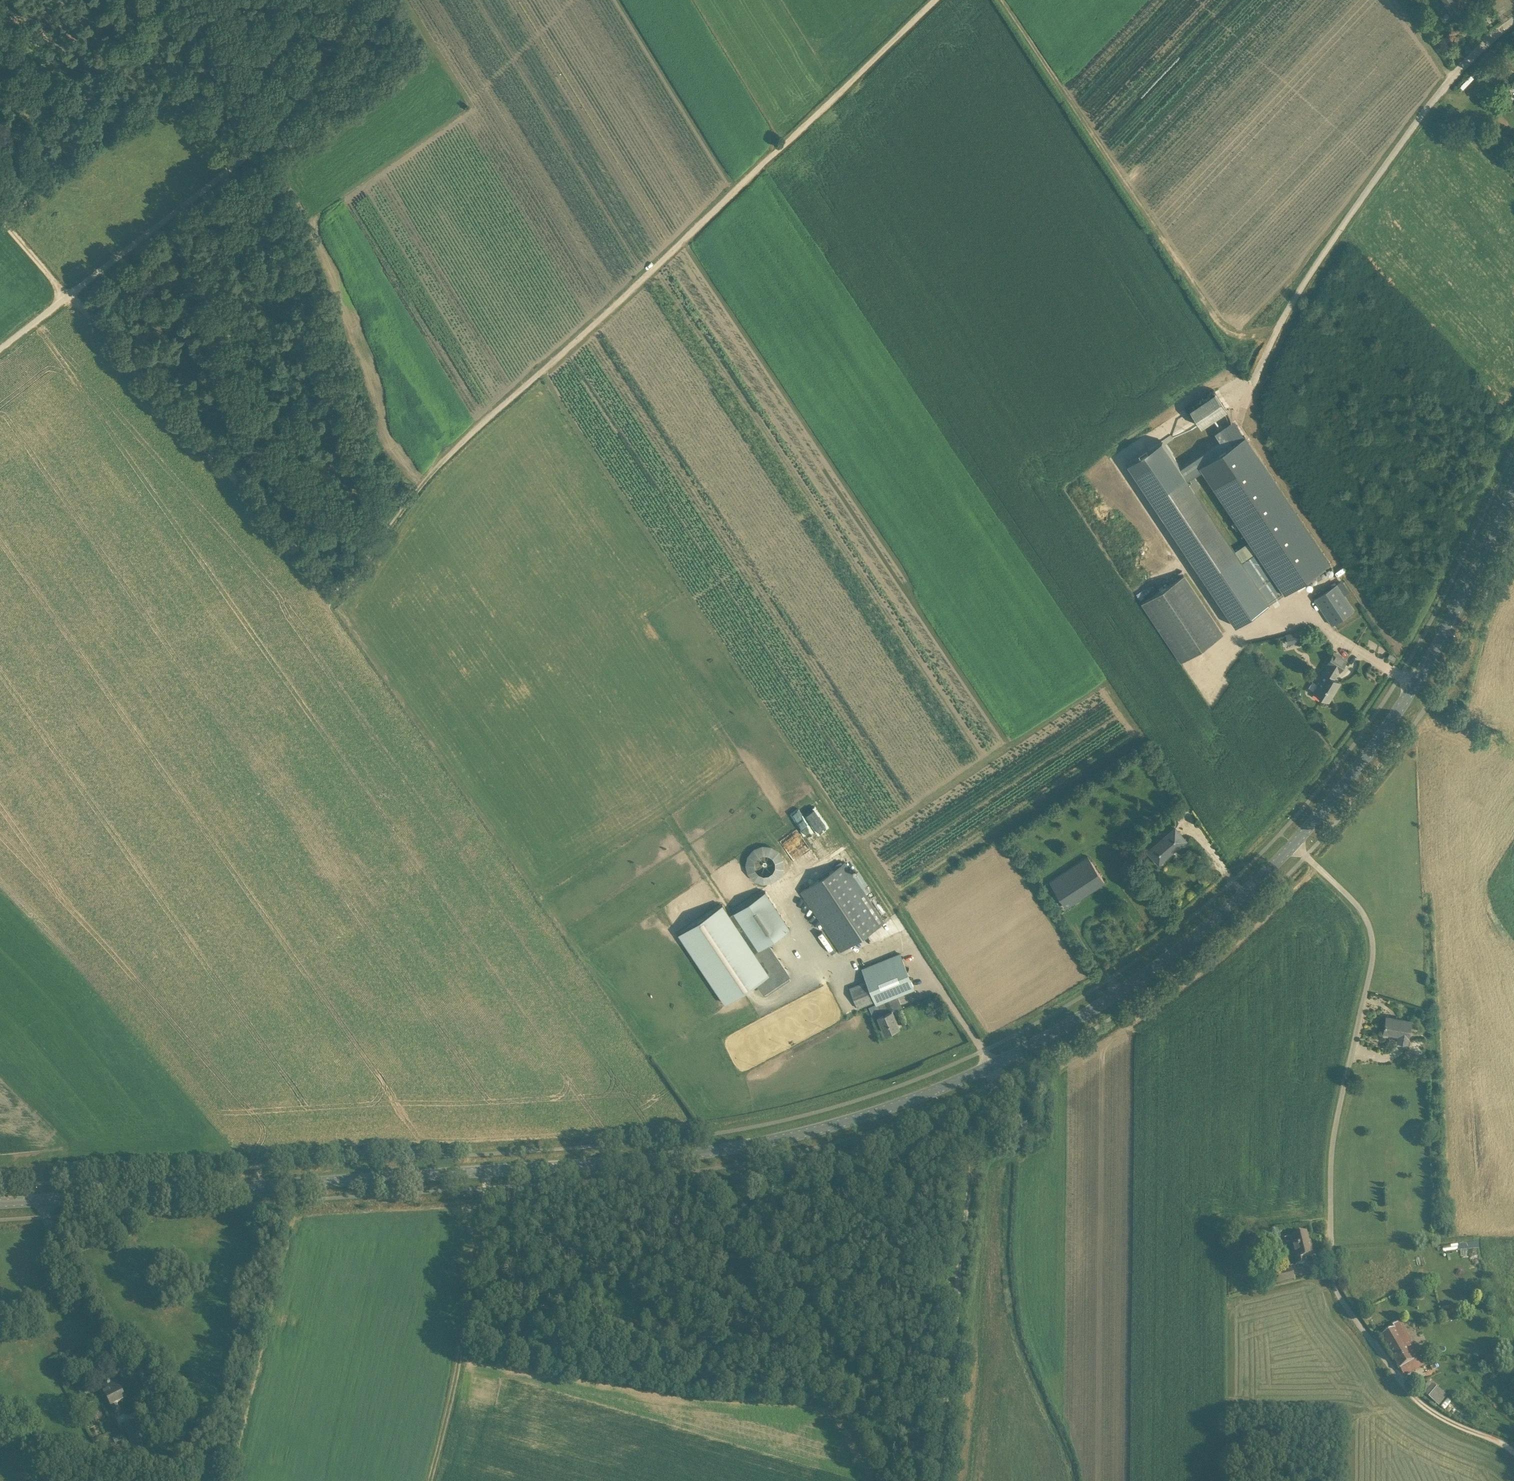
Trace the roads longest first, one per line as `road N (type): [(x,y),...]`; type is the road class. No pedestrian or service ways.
road 1 (secondary): [(0,1203),(655,1158),(808,1132),(957,1081),(1080,1019),(1165,961),(1293,845)]
road 2 (track): [(992,1046),(538,368)]
road 3 (track): [(934,0),(449,452),(387,532)]
road 4 (track): [(339,588),(344,611),(383,670),(657,1053),(773,1006)]
road 5 (unclassified): [(1412,1390),(1333,1285),(1330,1145),(1373,958),(1371,930),(1359,907),(1293,845)]
road 6 (unclassified): [(0,348),(246,156),(284,118),(354,0)]
road 7 (track): [(1001,0),(1223,331),(1240,341),(1280,328)]
road 8 (track): [(938,1480),(975,1125),(999,1081),(992,1065)]
road 9 (secondary): [(1293,845),(1415,685),(1513,490)]
road 10 (track): [(69,294),(323,579),(339,588)]
road 11 (track): [(492,1170),(429,1480)]
road 12 (track): [(594,0),(718,208)]
road 13 (track): [(106,0),(230,169)]
road 14 (track): [(1513,1452),(1443,1417),(1412,1390)]

